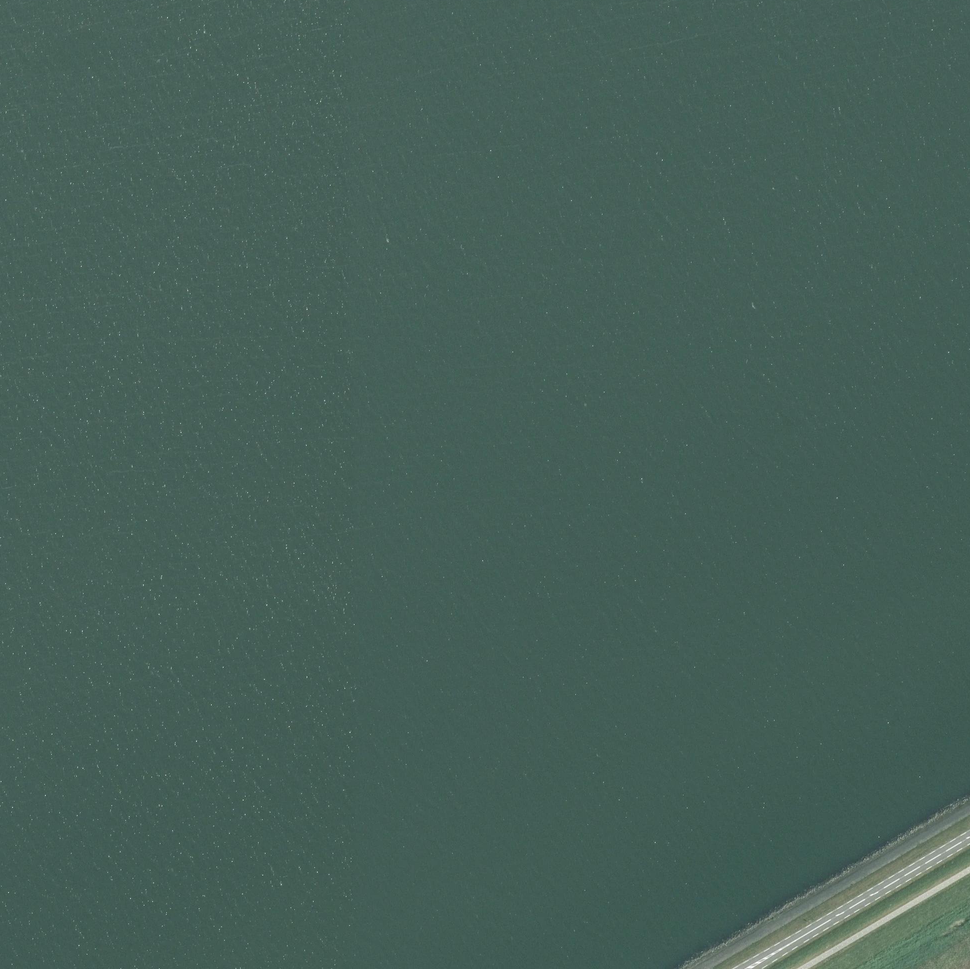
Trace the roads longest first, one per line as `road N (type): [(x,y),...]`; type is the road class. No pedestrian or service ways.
road 1 (secondary): [(753,968),(969,839)]

